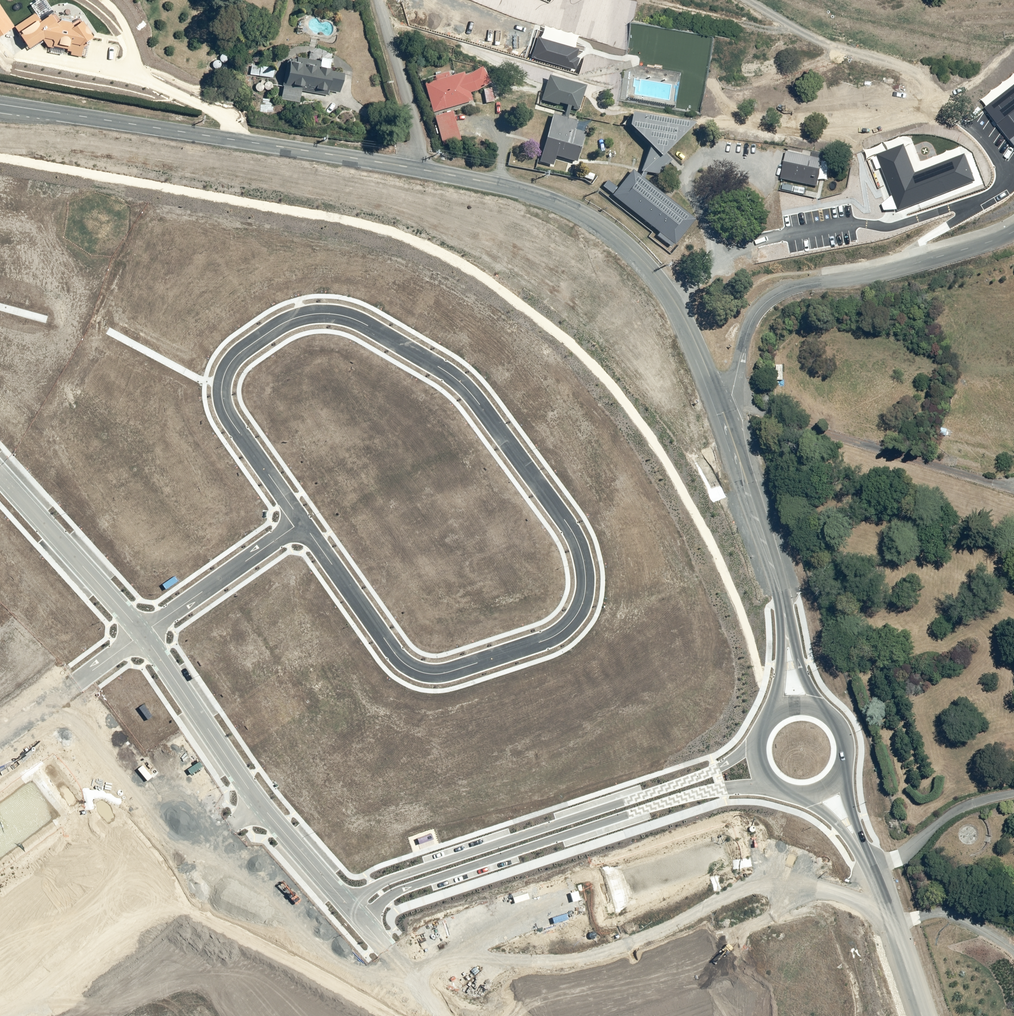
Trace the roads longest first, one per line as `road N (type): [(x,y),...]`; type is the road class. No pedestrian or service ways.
road 1 (residential): [(302,521),(399,659),(423,673),(541,642),(561,632),(583,603),(573,531),(486,412),(453,374),(351,318),(315,313),(278,325),(225,373),(225,409),(287,501)]
road 2 (tertiary): [(720,401),(661,283),(607,229),(560,203),(407,165),(148,126)]
road 3 (residential): [(347,904),(392,878),(715,770),(758,738)]
road 4 (residential): [(782,789),(696,794),(404,889),(362,921)]
road 5 (unclassified): [(720,401),(733,396),(751,322),(779,293),(1013,231)]
road 6 (residential): [(347,904),(258,801),(142,632)]
road 7 (unknown): [(258,801),(217,837),(0,924)]
road 8 (unknown): [(492,1006),(726,917)]
road 9 (tertiary): [(786,629),(720,401)]
road 10 (residential): [(142,632),(0,474)]
road 11 (residential): [(142,632),(302,521)]
road 12 (tertiary): [(922,1015),(859,845)]
road 13 (tertiary): [(148,126),(0,105)]
road 14 (tertiary): [(0,127),(148,126)]
road 15 (unknown): [(386,949),(424,983),(492,1006),(498,1015)]

